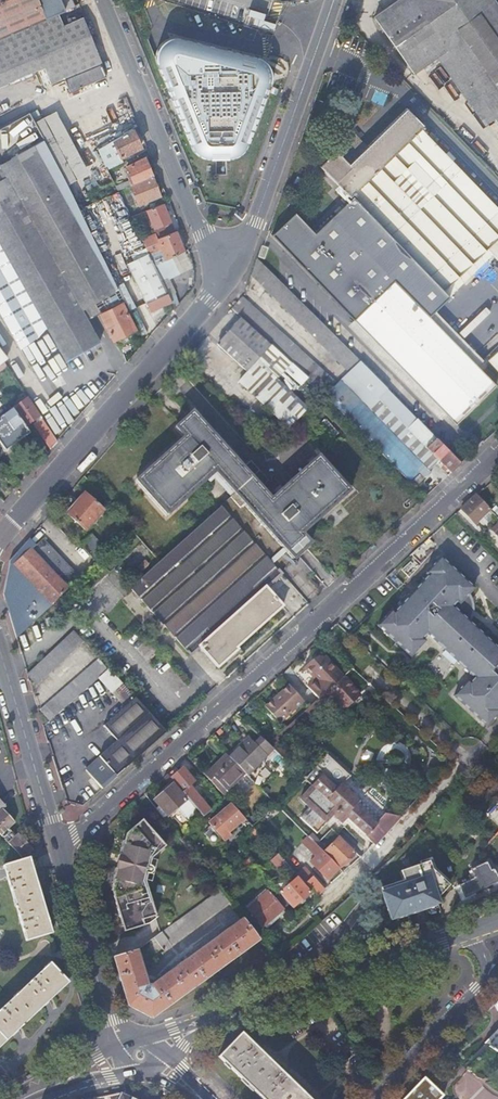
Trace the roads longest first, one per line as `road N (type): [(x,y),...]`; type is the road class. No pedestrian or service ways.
road 1 (residential): [(57,854),(497,455)]
road 2 (tertiary): [(136,1048),(471,930)]
road 3 (tertiary): [(228,263),(202,236),(103,0)]
road 4 (tertiary): [(228,263),(255,222),(335,0)]
road 5 (tertiary): [(0,535),(154,362)]
road 6 (tertiary): [(136,1048),(109,1020),(57,854)]
road 7 (tertiary): [(57,854),(0,652)]
road 8 (residential): [(154,362),(250,458),(276,471),(306,443)]
road 9 (residential): [(369,1098),(493,963)]
road 10 (tertiary): [(154,362),(207,302),(228,263)]

